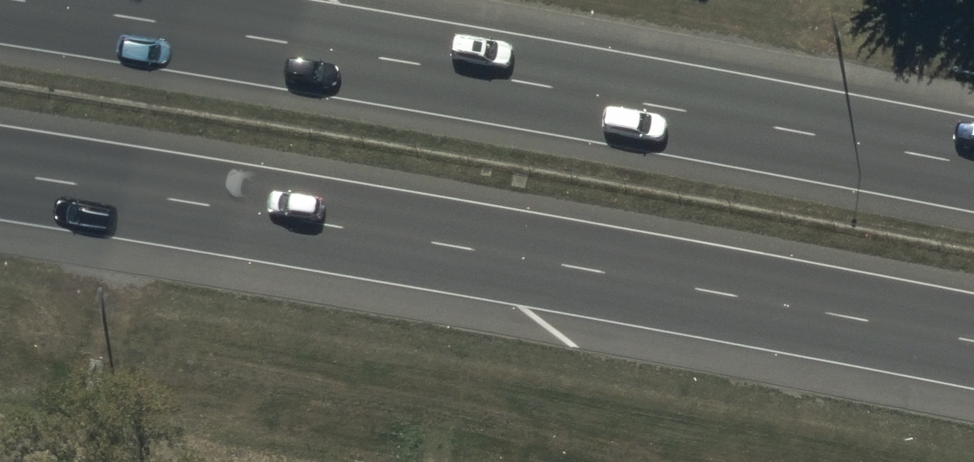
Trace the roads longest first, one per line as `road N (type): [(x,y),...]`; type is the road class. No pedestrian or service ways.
road 1 (motorway): [(973,343),(429,241),(0,177)]
road 2 (motorway): [(19,0),(540,85),(973,169)]

